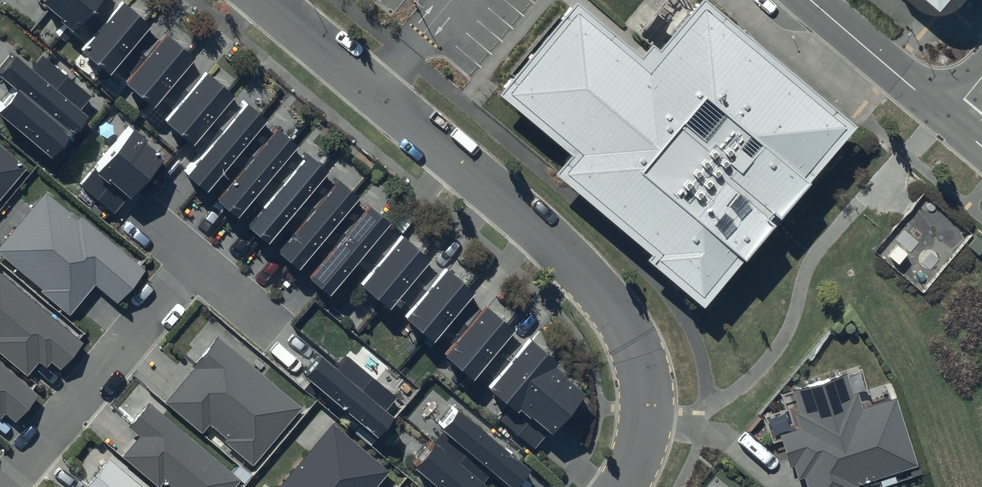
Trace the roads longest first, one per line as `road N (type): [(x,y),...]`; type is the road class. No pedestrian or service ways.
road 1 (residential): [(618,486),(637,462),(649,392),(627,325),(519,213),(267,0)]
road 2 (residential): [(6,486),(194,262)]
road 3 (tertiary): [(810,0),(948,118)]

